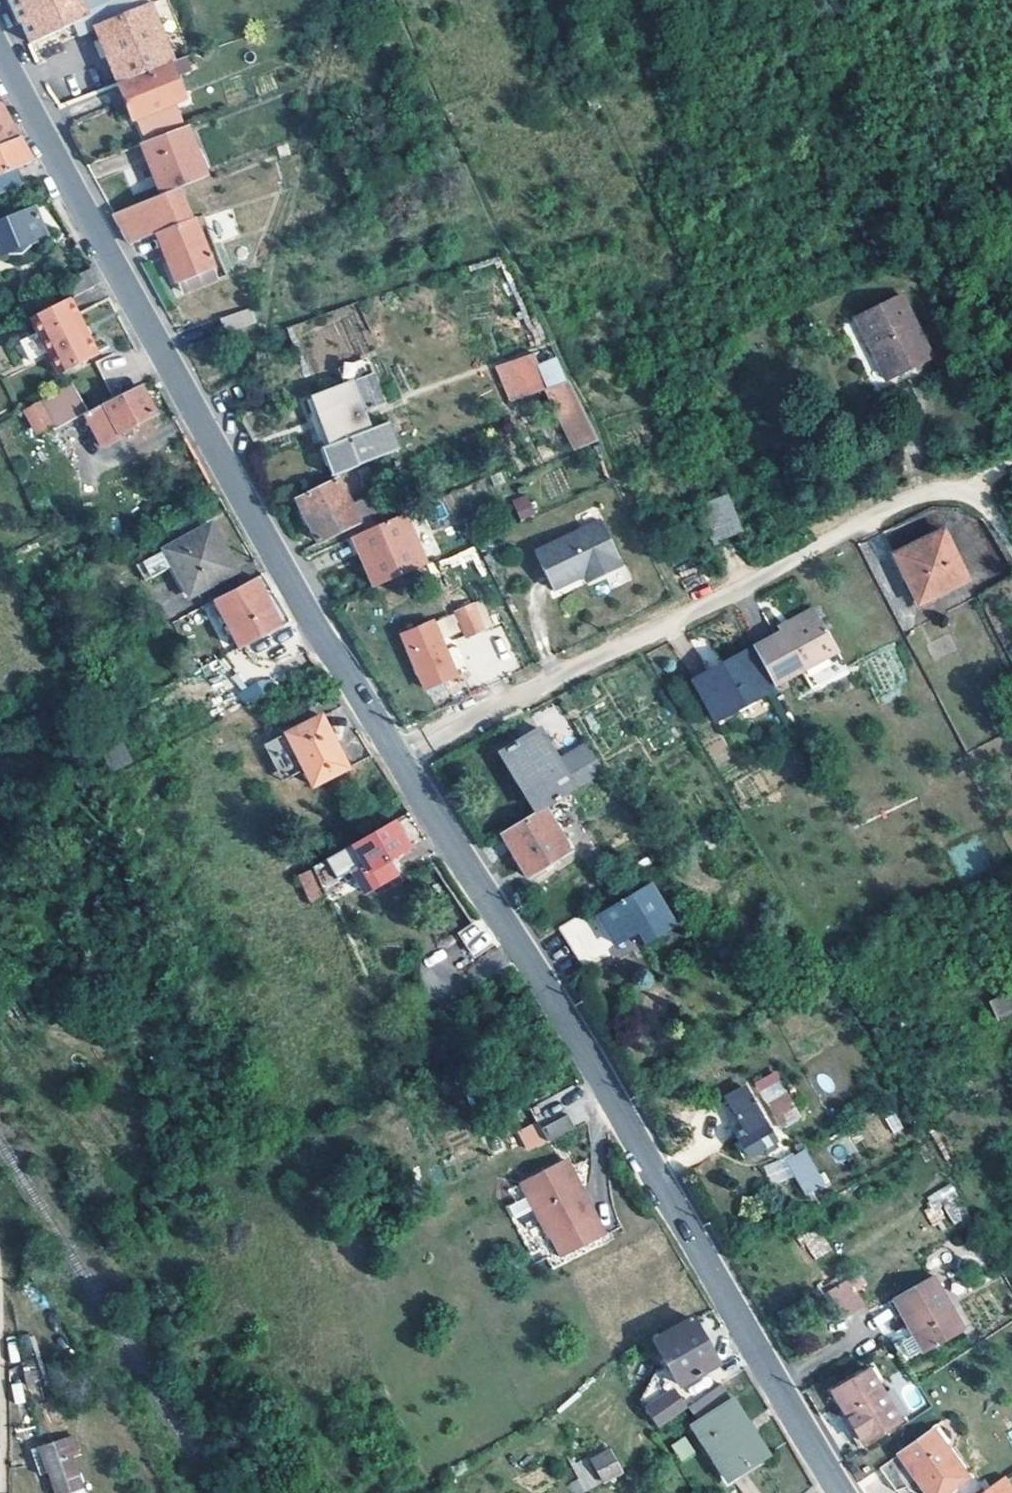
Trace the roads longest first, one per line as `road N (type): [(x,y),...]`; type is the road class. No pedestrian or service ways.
road 1 (secondary): [(395,756),(559,1008),(841,1492)]
road 2 (secondary): [(0,49),(291,590),(395,756)]
road 3 (residential): [(395,756),(919,495),(968,492),(992,505)]

